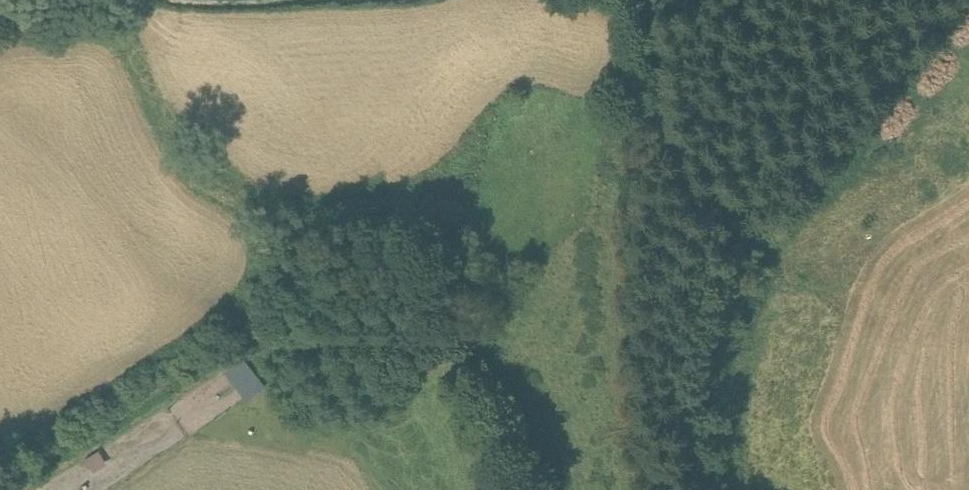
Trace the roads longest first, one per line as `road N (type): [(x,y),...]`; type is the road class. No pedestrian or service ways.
road 1 (track): [(618,0),(653,60),(684,185),(676,456),(685,489)]
road 2 (track): [(462,0),(263,23),(201,20),(143,0)]

